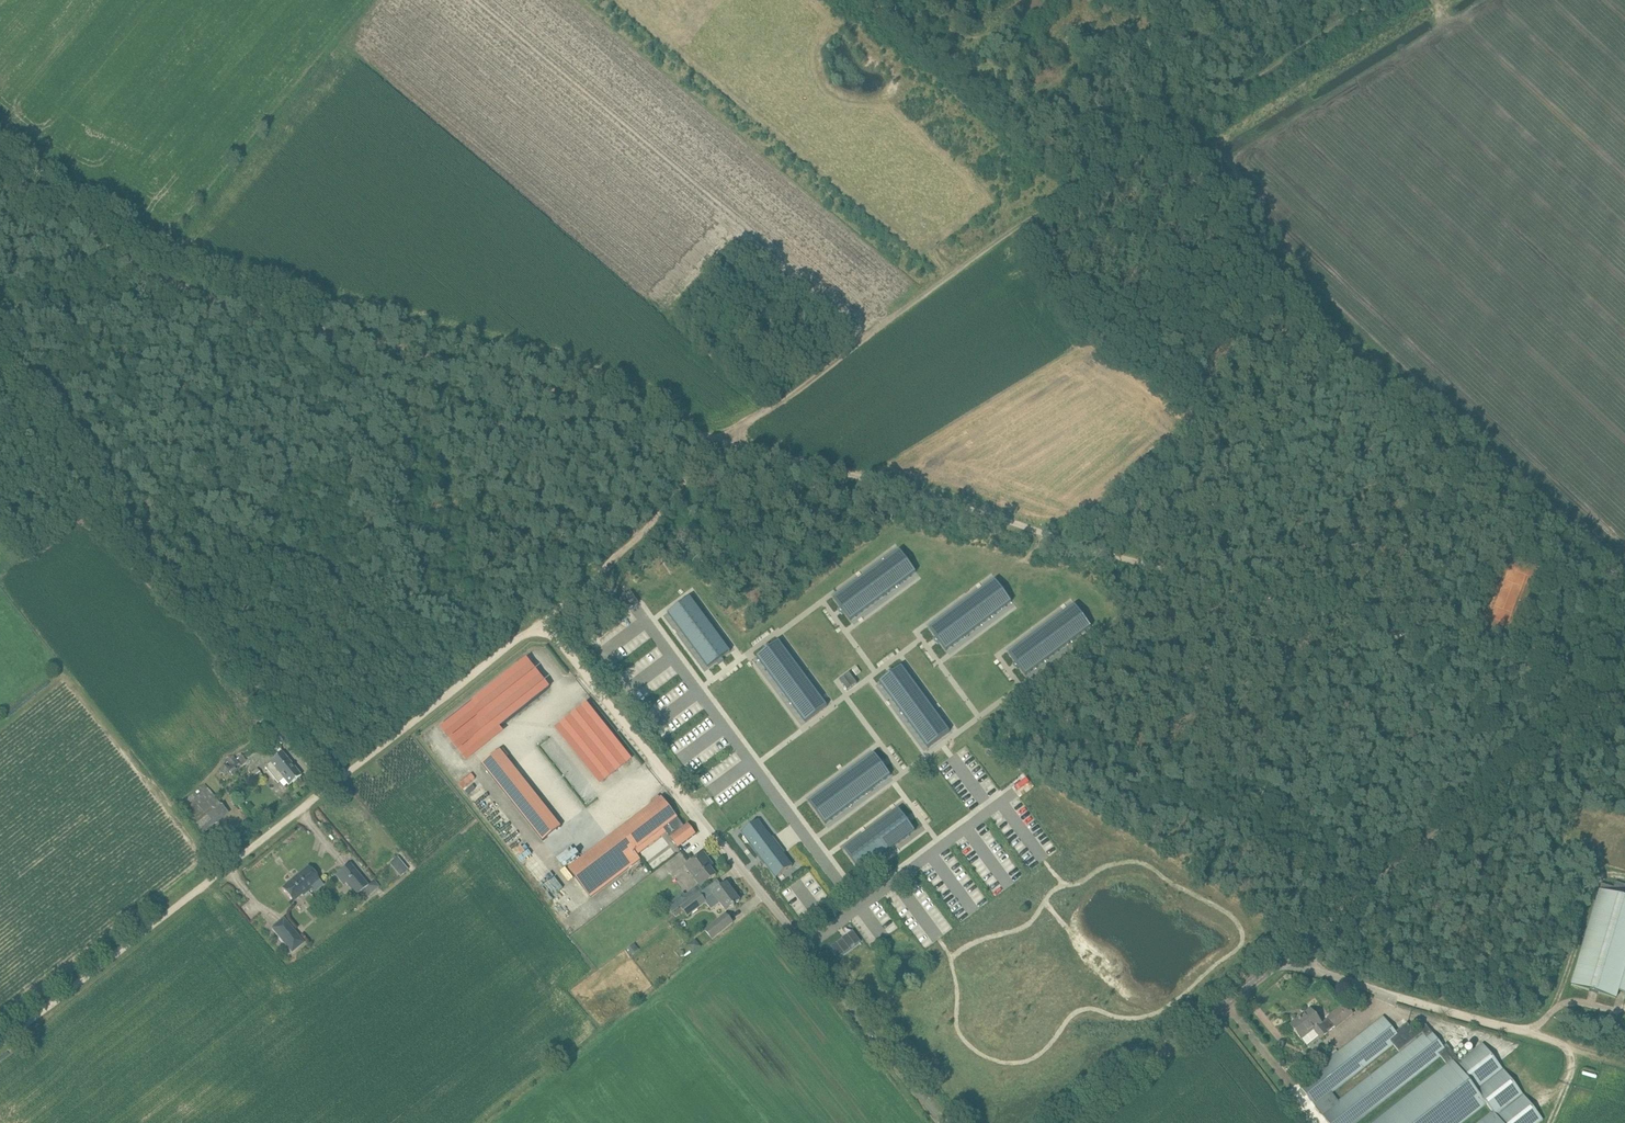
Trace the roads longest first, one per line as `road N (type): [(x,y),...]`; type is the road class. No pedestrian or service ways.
road 1 (track): [(717,437),(1624,699)]
road 2 (track): [(0,1039),(535,623),(618,548),(686,429)]
road 3 (track): [(717,437),(1127,161),(1386,0)]
road 4 (track): [(0,163),(98,241),(160,276),(717,437)]
road 5 (unclassified): [(939,1122),(670,780)]
road 6 (tertiary): [(1311,931),(1624,678)]
road 7 (tertiary): [(1066,1122),(1274,963)]
road 8 (unclassified): [(1317,971),(1547,1041)]
road 9 (track): [(670,780),(535,623)]

